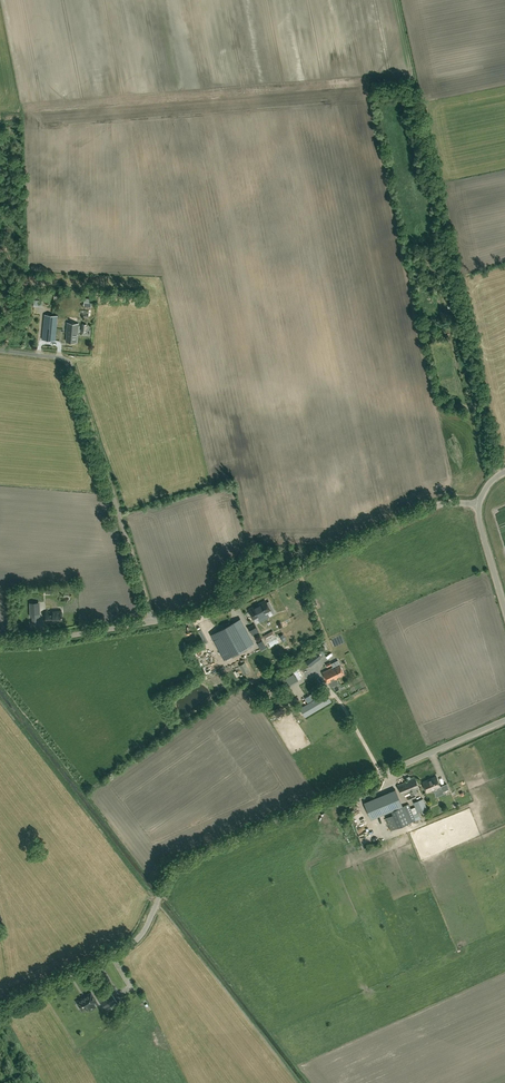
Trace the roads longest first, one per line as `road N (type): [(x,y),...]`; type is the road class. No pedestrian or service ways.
road 1 (unclassified): [(0,1009),(136,941),(184,862),(504,719)]
road 2 (unclassified): [(0,642),(198,615),(434,507),(479,505)]

